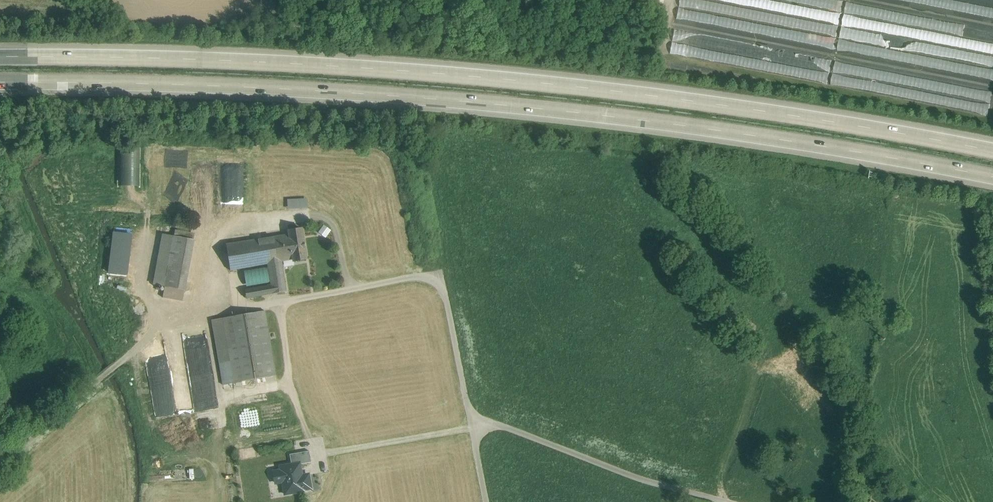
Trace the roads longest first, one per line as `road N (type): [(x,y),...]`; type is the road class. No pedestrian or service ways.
road 1 (motorway): [(0,82),(465,101),(750,135),(992,177)]
road 2 (motorway): [(992,151),(759,110),(474,76),(0,57)]
road 3 (track): [(0,461),(155,330),(215,309),(430,274),(444,290),(470,414)]
road 4 (track): [(486,501),(470,414),(649,483),(725,501)]
road 5 (track): [(280,300),(291,382),(322,450),(472,428)]
road 6 (track): [(350,289),(327,219),(254,222),(210,240),(215,309)]

